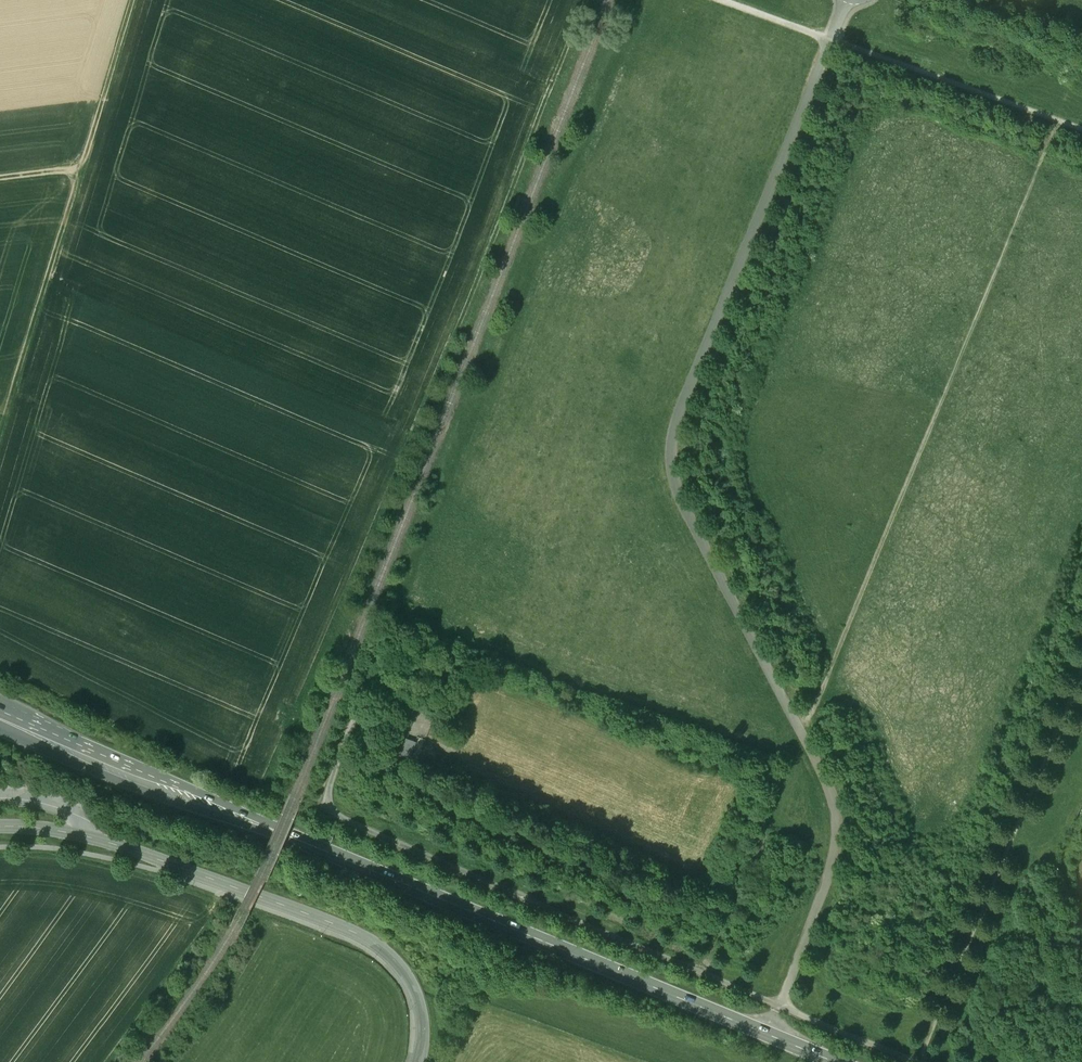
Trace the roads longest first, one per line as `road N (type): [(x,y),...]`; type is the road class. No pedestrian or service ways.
road 1 (unclassified): [(846,0),(671,441),(677,494),(836,814),(835,857),(767,1034)]
road 2 (track): [(263,790),(586,0)]
road 3 (primary): [(767,1034),(0,719)]
road 4 (track): [(1059,121),(809,718)]
road 5 (residential): [(418,1061),(419,1002),(382,948),(106,842),(0,825)]
road 6 (track): [(130,0),(0,423)]
road 7 (track): [(928,1061),(922,1051),(931,1027),(1081,669)]
road 8 (track): [(719,0),(1081,129)]
road 9 (track): [(917,1061),(779,1006)]

